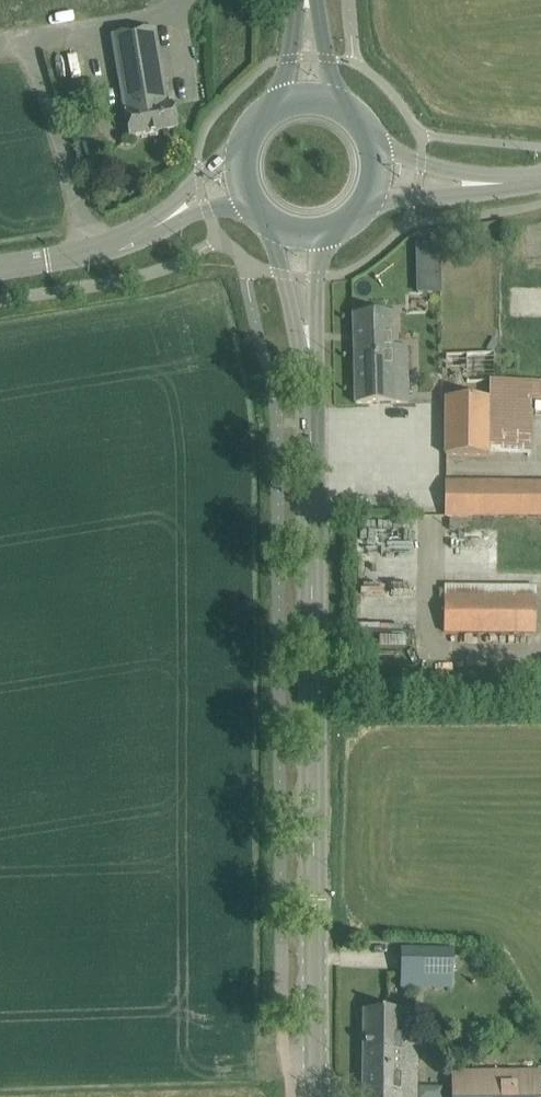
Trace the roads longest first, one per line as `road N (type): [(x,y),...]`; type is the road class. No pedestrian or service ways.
road 1 (secondary): [(315,1096),(310,349)]
road 2 (tertiary): [(0,269),(130,240),(176,214)]
road 3 (secondary): [(271,224),(310,349)]
road 4 (unclassified): [(370,198),(490,185)]
road 5 (unclassified): [(490,185),(376,148)]

